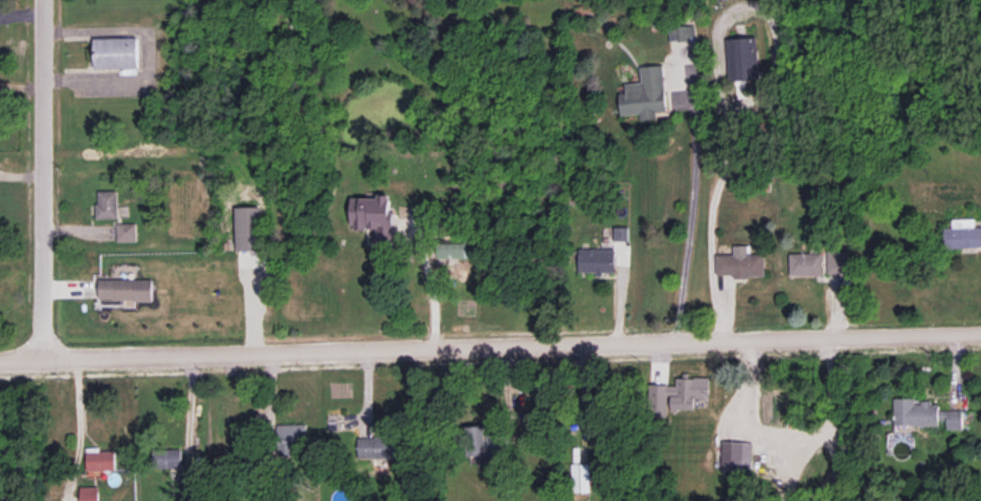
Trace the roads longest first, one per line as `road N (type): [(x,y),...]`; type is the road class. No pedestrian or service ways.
road 1 (residential): [(980,331),(0,358)]
road 2 (residential): [(41,357),(43,0)]

